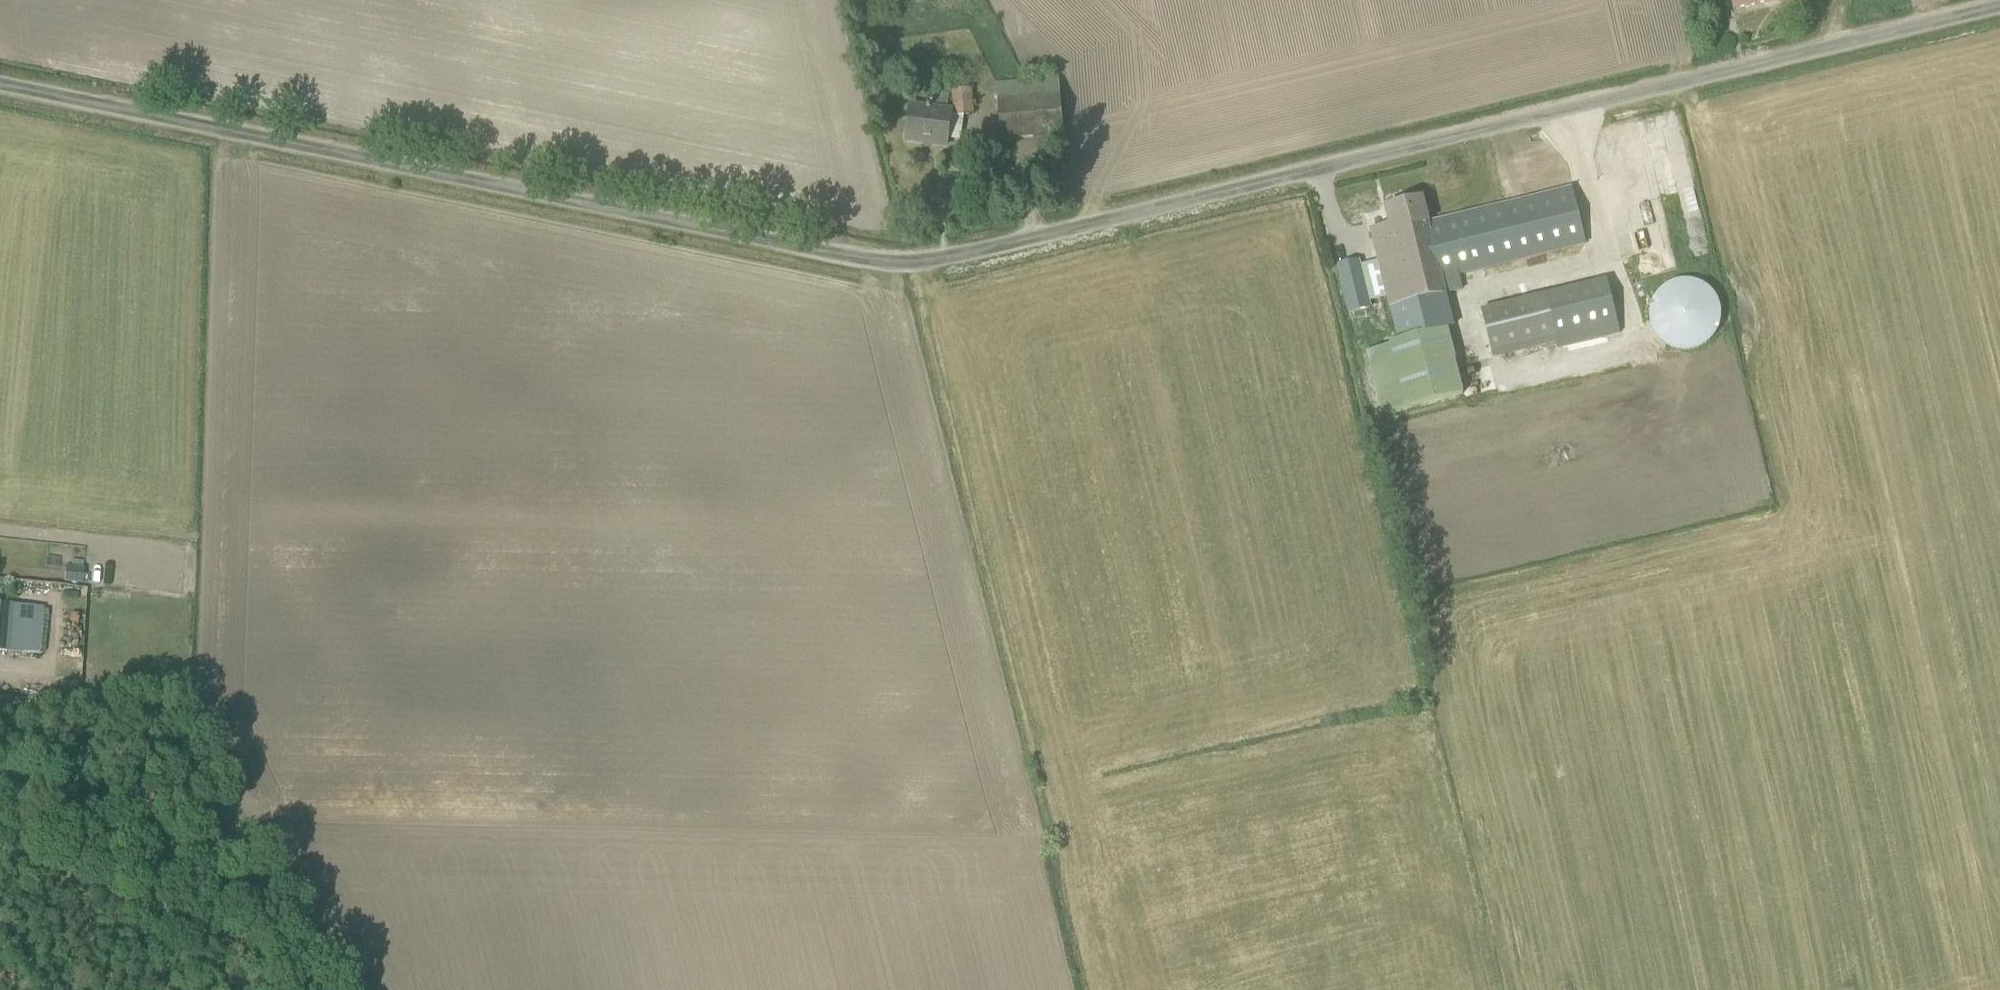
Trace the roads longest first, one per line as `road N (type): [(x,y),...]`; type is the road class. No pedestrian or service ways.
road 1 (unclassified): [(0,87),(878,267),(944,262),(1999,7)]

